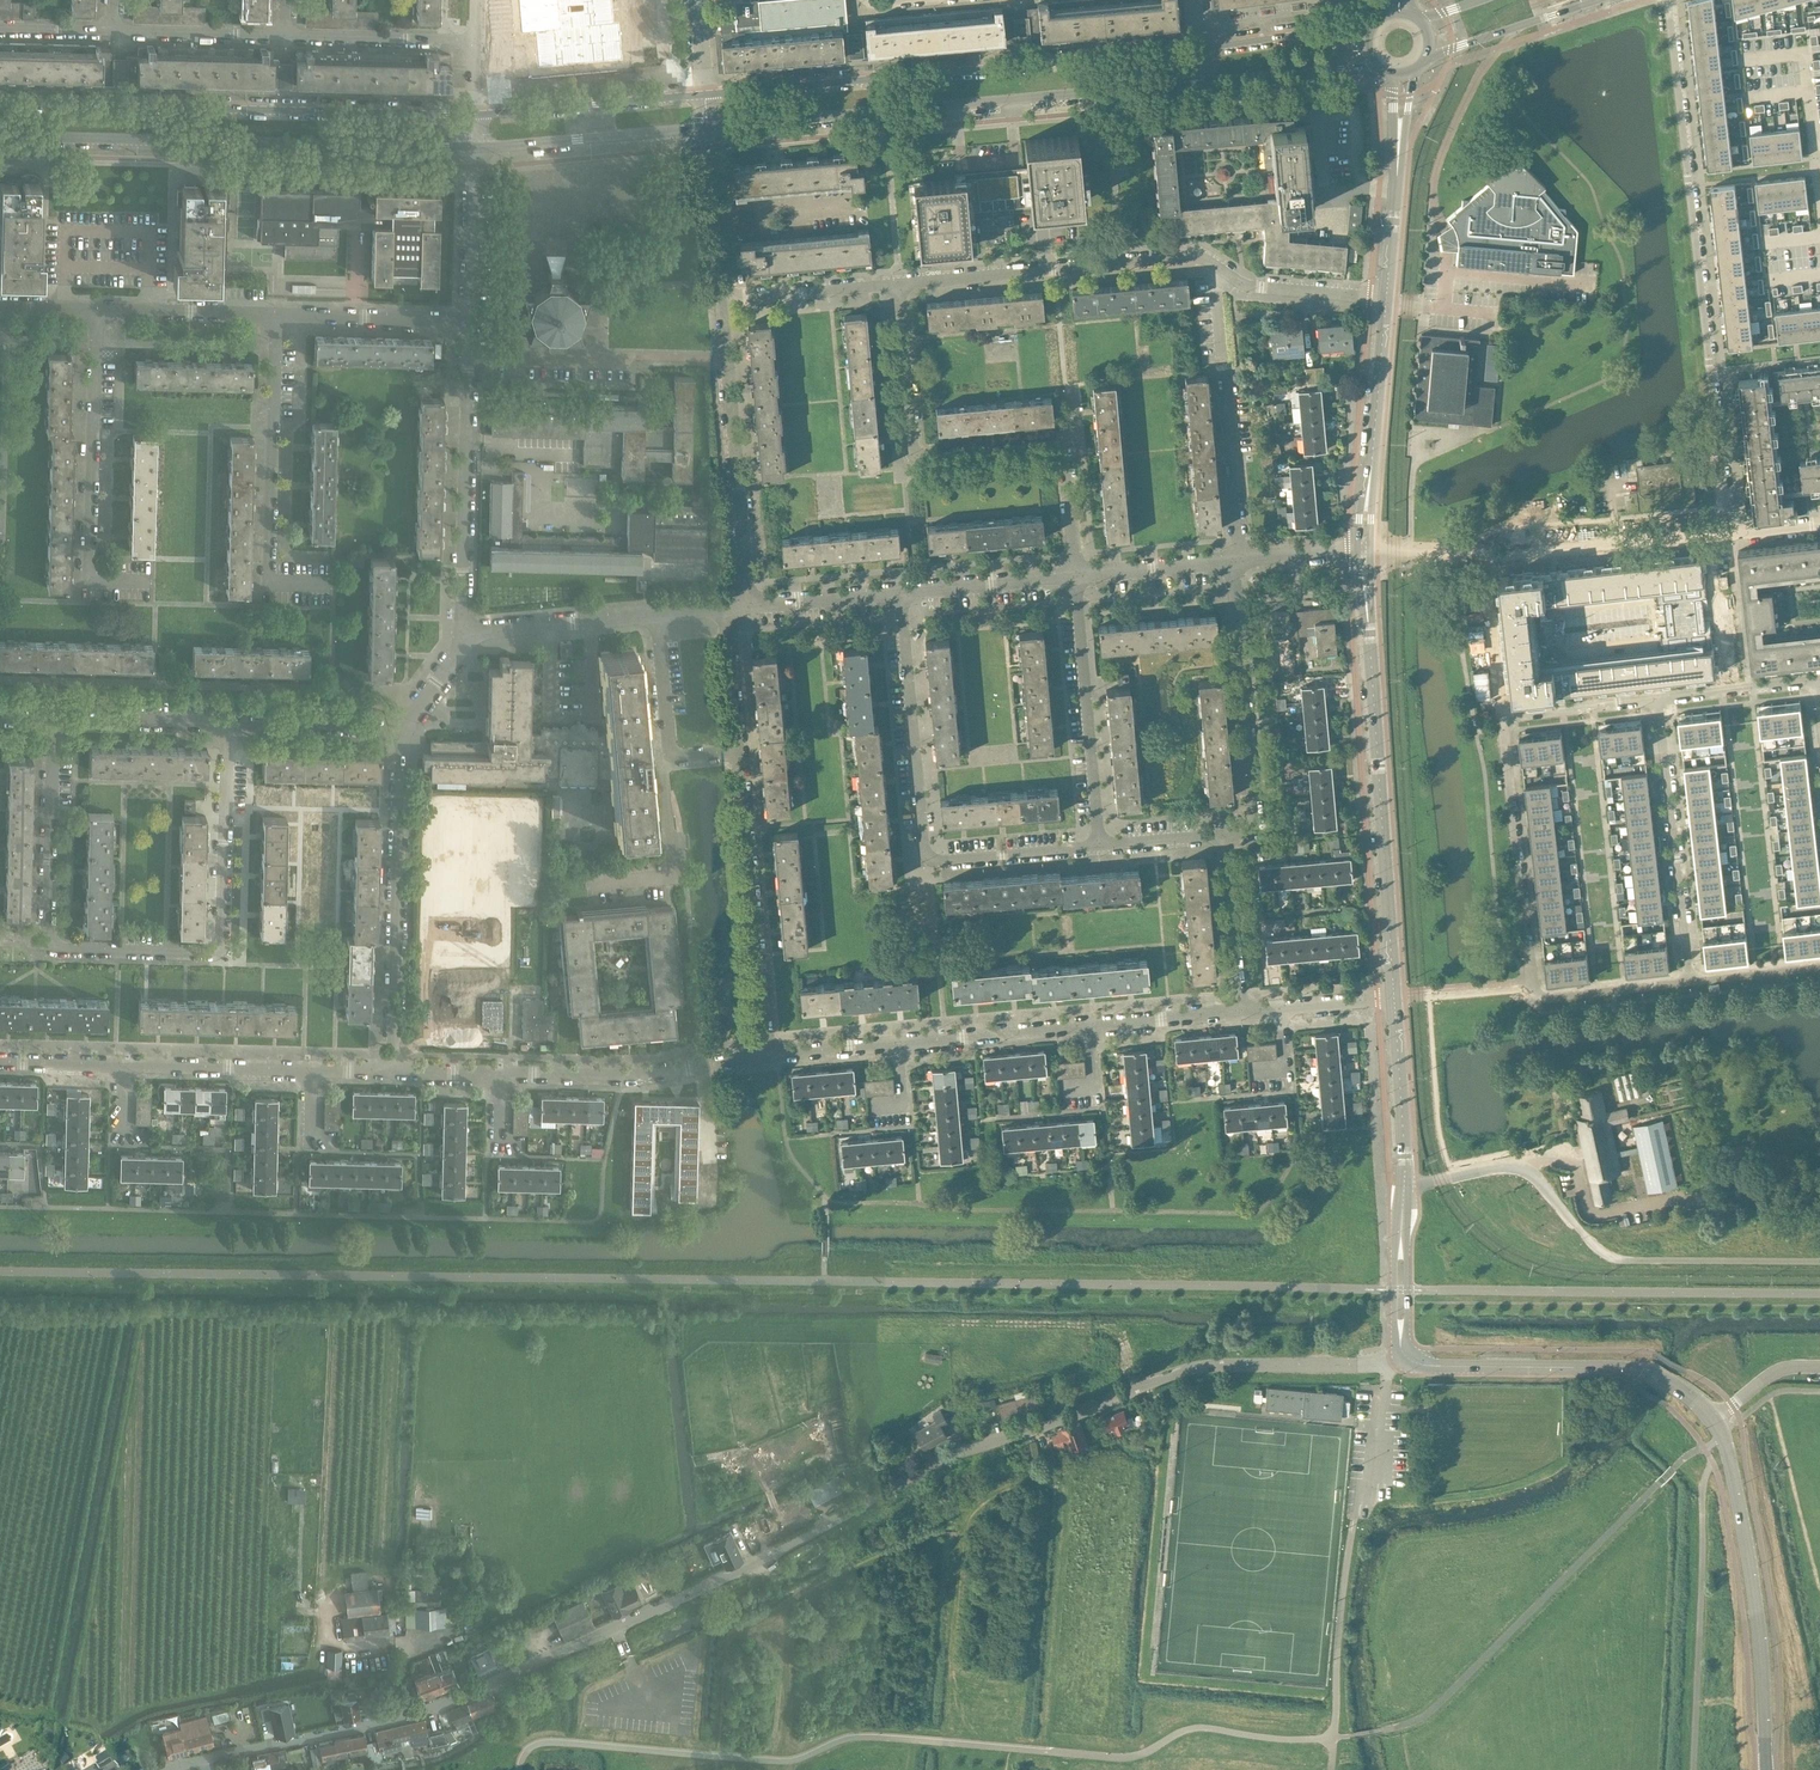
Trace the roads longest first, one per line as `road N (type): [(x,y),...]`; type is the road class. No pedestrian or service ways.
road 1 (unclassified): [(164,1769),(438,1708),(735,1573),(949,1456),(1178,1372),(1388,1364)]
road 2 (residential): [(229,725),(219,956),(47,949),(53,719)]
road 3 (residential): [(1729,534),(1665,0)]
road 4 (residential): [(897,286),(1198,256),(1245,285),(1385,301)]
road 5 (secondary): [(706,128),(1200,83)]
road 6 (secondary): [(475,115),(0,103)]
road 7 (secondary): [(0,139),(475,146)]
road 8 (unclassified): [(1819,1260),(1608,1256),(1517,1164),(1403,1186)]
road 9 (residential): [(1076,574),(1063,444),(914,458),(897,286)]
road 10 (tertiary): [(1392,996),(1361,549)]
road 11 (residential): [(1099,846),(933,862),(924,855),(901,592)]
road 12 (residential): [(1502,716),(1531,981),(1542,998),(1689,982)]
road 13 (tertiary): [(1767,1769),(1757,1614),(1713,1418)]
road 14 (residential): [(393,1072),(402,729)]
road 15 (secondary): [(1198,49),(859,78)]
road 16 (residential): [(155,584),(89,582),(99,309)]
road 17 (residential): [(331,585),(267,584),(274,315)]
road 18 (residential): [(463,633),(469,321)]
road 19 (residential): [(750,605),(722,300)]
road 20 (residential): [(767,1054),(738,750)]
road 21 (residential): [(1226,837),(1250,834),(1257,824),(1230,560)]
road 22 (residential): [(1689,982),(1656,698)]
road 23 (residential): [(1099,846),(1076,574)]
road 24 (residential): [(499,1075),(641,1078),(767,1054)]
road 25 (tertiary): [(1361,549),(1385,301)]
road 26 (residential): [(1484,558),(1729,534)]
road 27 (secondary): [(475,146),(706,128)]
road 28 (track): [(1133,1391),(1109,1330),(943,1323)]
road 29 (secondary): [(703,93),(475,115)]
road 30 (tertiary): [(1385,301),(1403,76)]
road 31 (residential): [(657,614),(672,757),(738,750)]
road 32 (tertiary): [(1405,1356),(1433,1366),(1607,1368)]
road 33 (residential): [(274,315),(469,321)]
road 34 (residential): [(463,633),(657,614)]
road 35 (residential): [(899,1044),(1089,1026)]
road 36 (tertiary): [(1403,1186),(1392,996)]
road 37 (residential): [(476,42),(286,35)]
road 38 (residential): [(122,1065),(309,1070)]
road 39 (residential): [(1240,559),(1224,373)]
road 40 (secondary): [(1428,57),(1599,0)]
road 41 (residential): [(53,719),(229,725)]
road 42 (secondary): [(1200,83),(1375,65)]
road 43 (residential): [(901,592),(1076,574)]
road 44 (residential): [(722,300),(897,286)]
road 45 (residential): [(469,321),(475,146)]
road 46 (residential): [(99,309),(274,315)]
road 47 (residential): [(1240,1011),(1226,837)]
road 48 (residential): [(286,35),(112,31)]
road 49 (secondary): [(1370,28),(1198,49)]
road 50 (residential): [(229,725),(402,729)]
road 51 (residential): [(722,300),(706,128)]
road 52 (residential): [(1656,698),(1818,681)]
road 53 (residential): [(1502,716),(1484,558)]
road 54 (secondary): [(859,78),(703,93)]
road 55 (residential): [(1502,716),(1656,698)]
road 56 (residential): [(1076,574),(1230,560)]
road 57 (residential): [(1089,1026),(1240,1011)]
road 58 (residential): [(750,605),(901,592)]
road 59 (residential): [(738,750),(727,607)]
road 60 (unclassified): [(1359,1496),(1374,1472),(1388,1364)]
road 61 (residential): [(767,1054),(899,1044)]
road 62 (residential): [(1689,982),(1819,967)]
road 63 (residential): [(1226,837),(1099,846)]
road 64 (residential): [(1361,549),(1484,558)]
road 65 (residential): [(0,1062),(122,1065)]
road 66 (residential): [(1240,559),(1361,549)]
road 67 (tertiary): [(1713,1418),(1648,1373),(1607,1368)]

